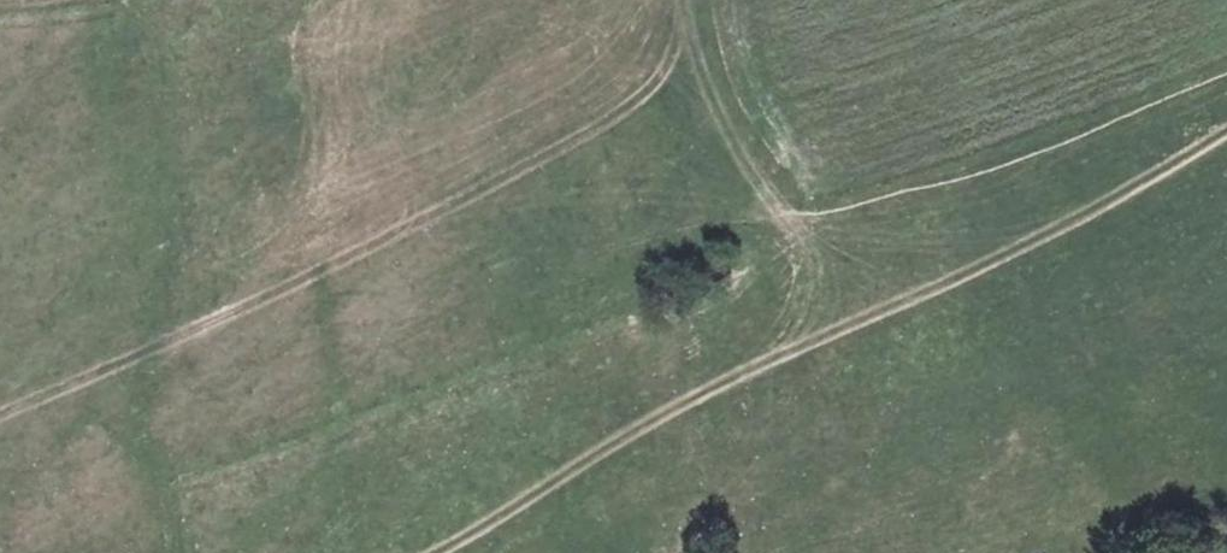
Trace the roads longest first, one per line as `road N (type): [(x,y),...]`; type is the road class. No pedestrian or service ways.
road 1 (track): [(1226,111),(823,345),(420,552)]
road 2 (track): [(0,411),(615,130),(691,40),(692,0)]

